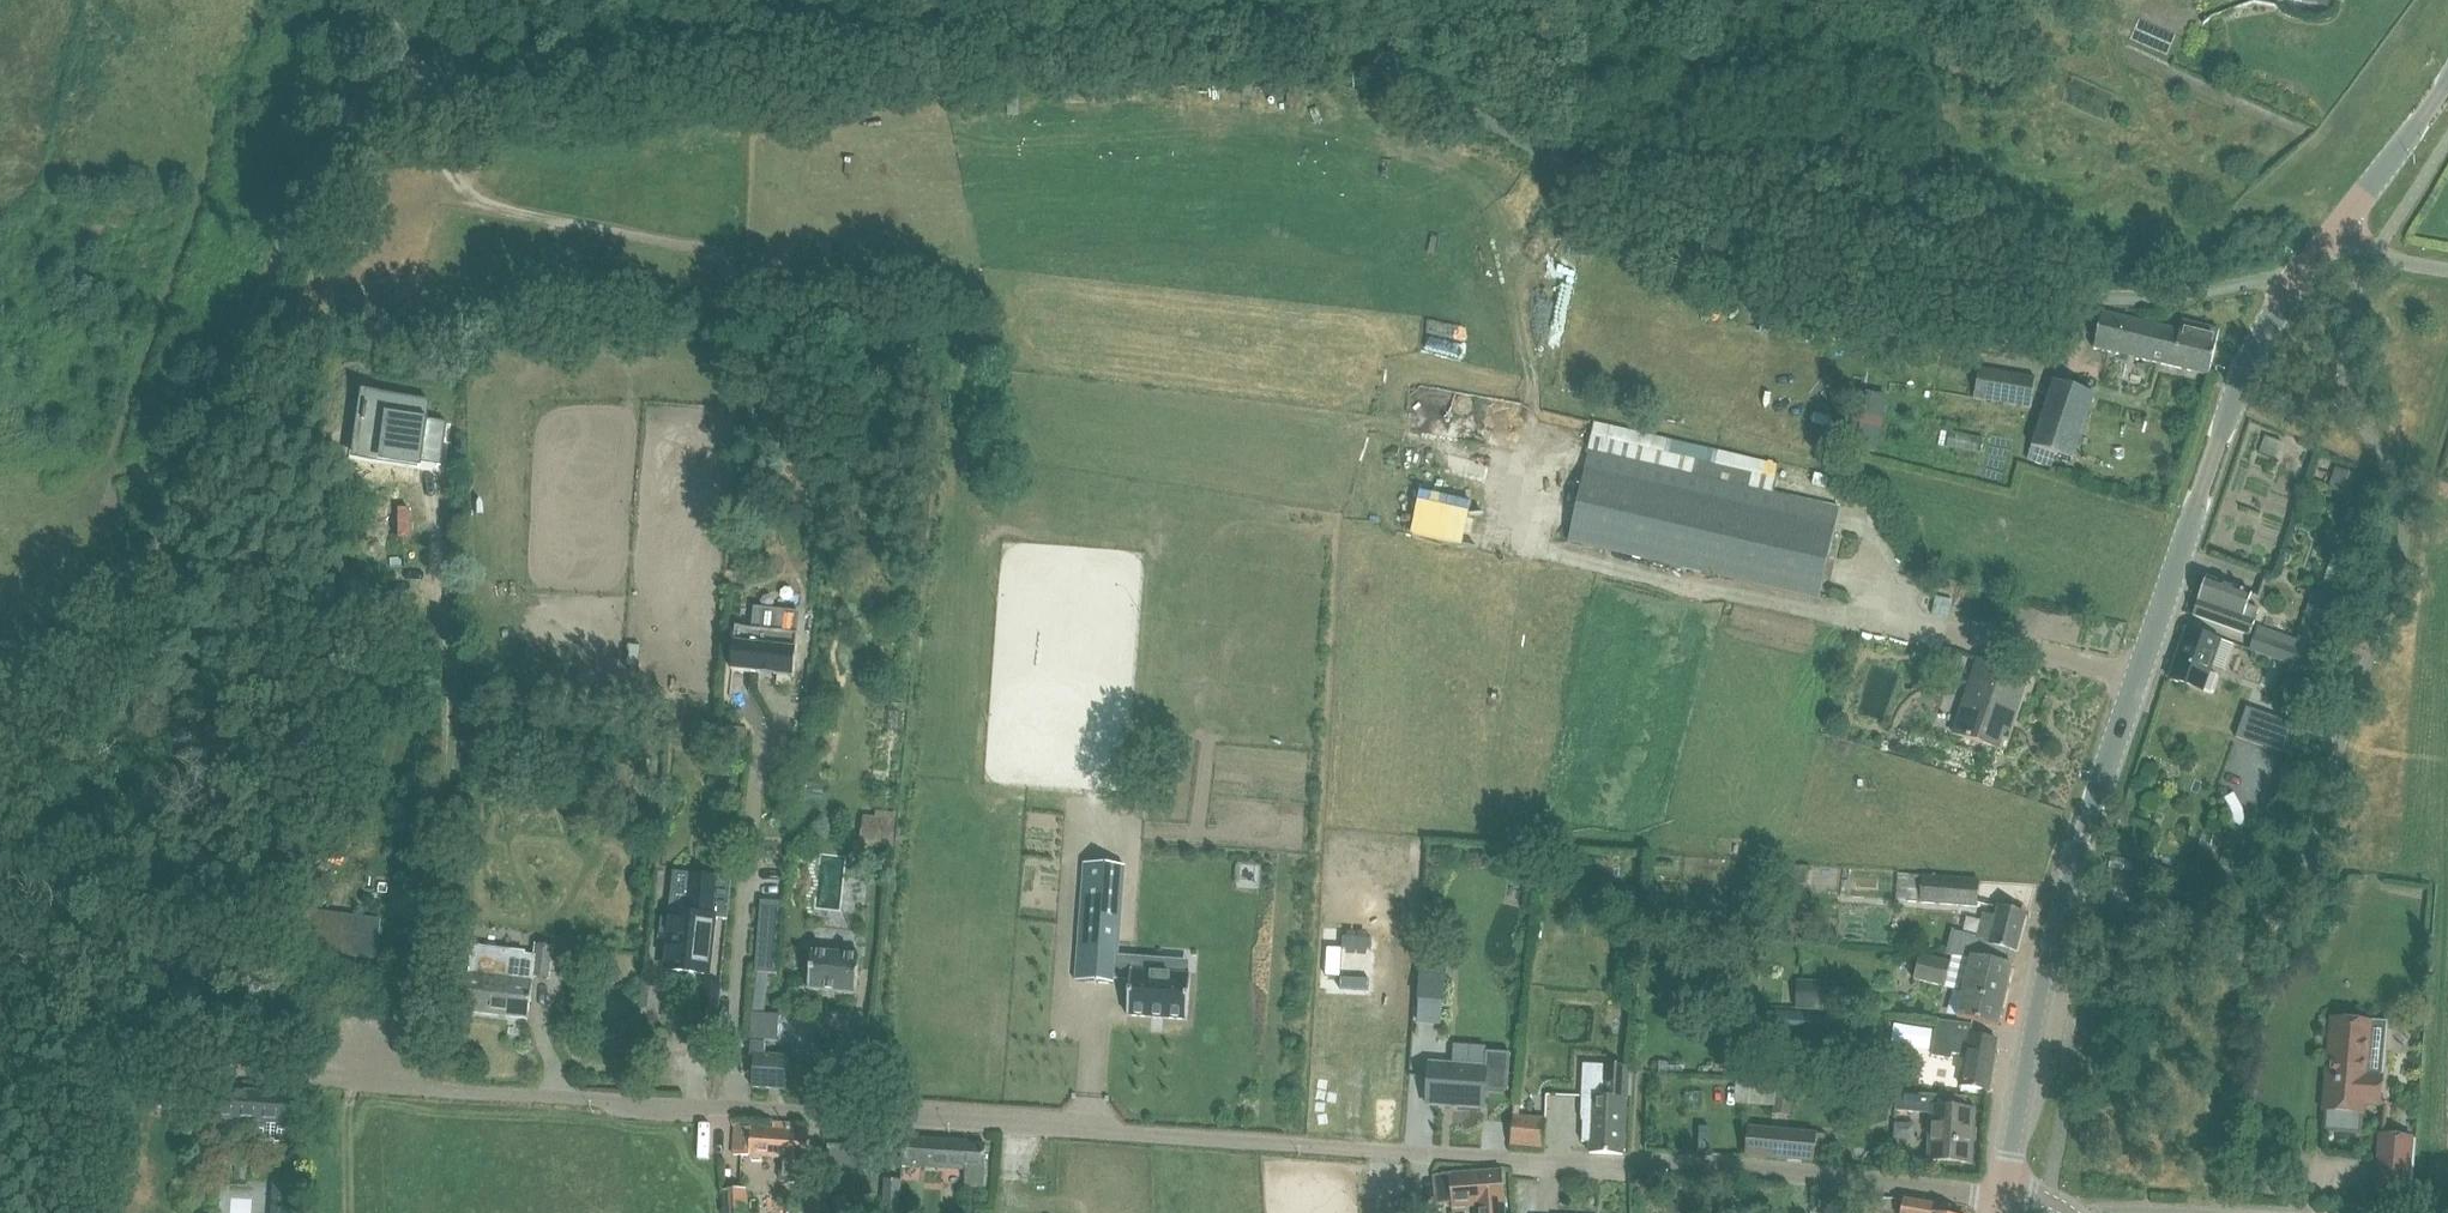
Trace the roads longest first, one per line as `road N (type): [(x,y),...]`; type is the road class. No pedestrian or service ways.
road 1 (track): [(2299,270),(2215,292),(2127,300),(1854,289),(1748,248),(1395,75),(1304,38),(1234,26),(1007,34),(534,88),(480,90),(416,63)]
road 2 (unclassified): [(2006,1193),(115,1053)]
road 3 (tertiary): [(2006,1193),(2045,954),(2085,822),(2241,376),(2280,296),(2336,231)]
road 4 (track): [(416,63),(359,117),(298,207),(212,443),(0,800)]
road 5 (track): [(429,477),(452,713),(412,1075)]
road 6 (tertiary): [(2336,231),(2447,76)]
road 7 (unclassified): [(2336,231),(2373,253),(2447,269)]

